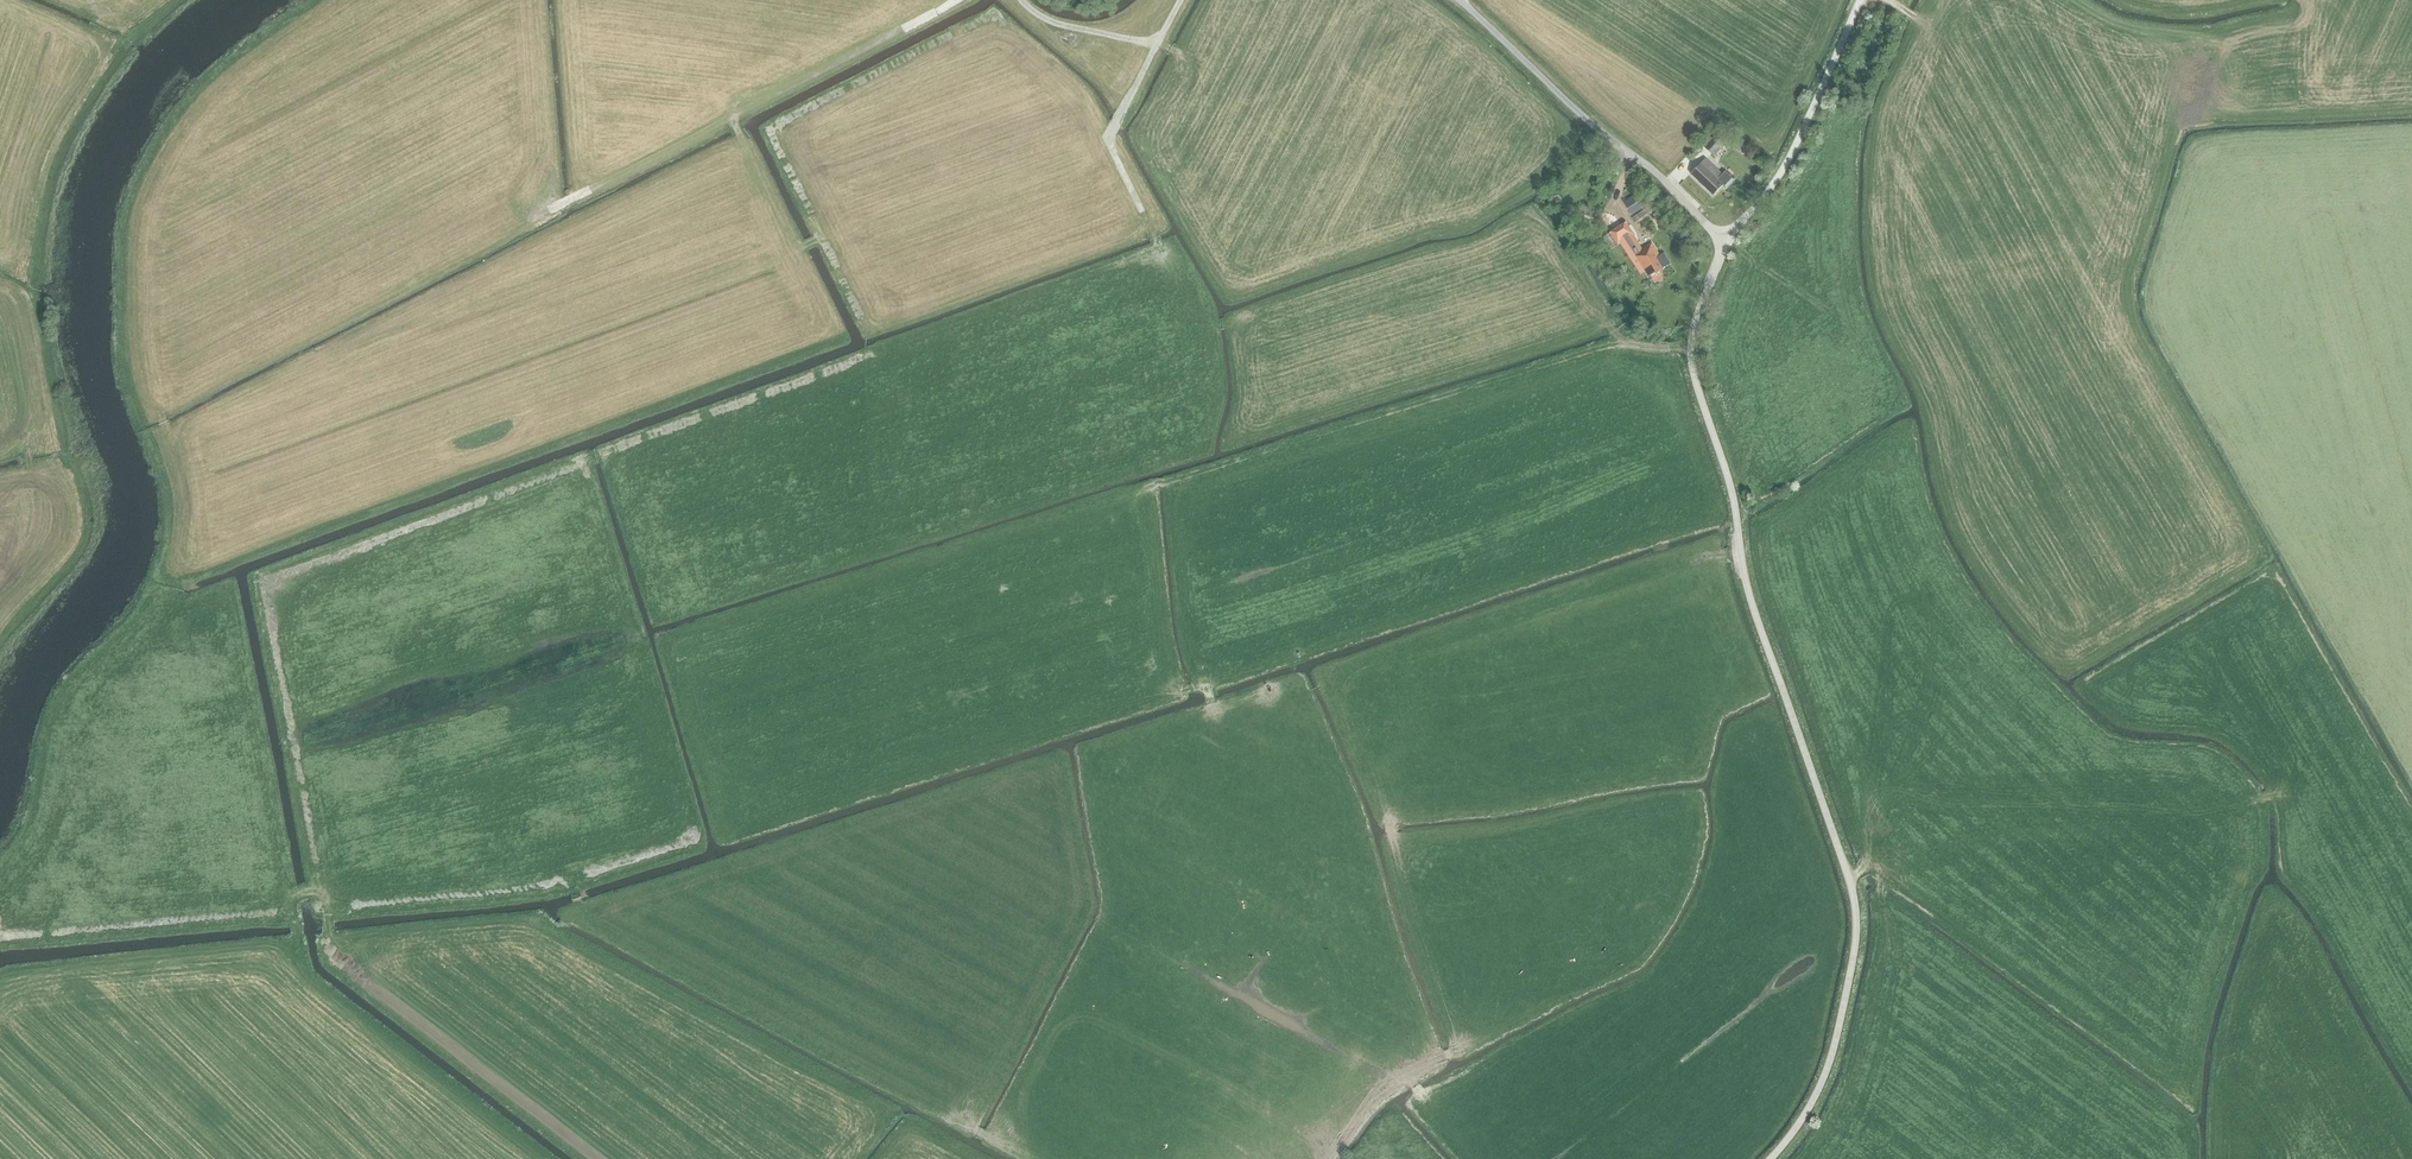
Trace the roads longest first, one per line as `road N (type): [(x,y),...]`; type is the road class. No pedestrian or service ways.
road 1 (unclassified): [(1770,1158),(1816,1093),(1835,1041),(1857,916),(1755,613),(1731,486),(1691,346),(1724,242),(1776,180),(1859,0)]

